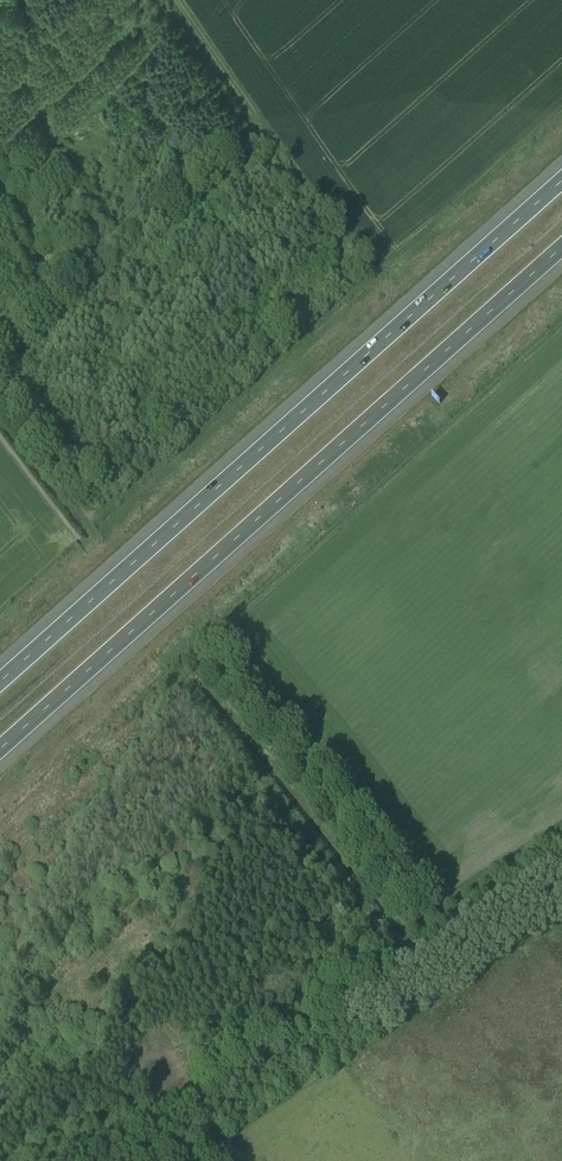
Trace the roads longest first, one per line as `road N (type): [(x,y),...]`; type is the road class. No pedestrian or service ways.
road 1 (motorway): [(561,179),(0,681)]
road 2 (motorway): [(0,750),(561,248)]
road 3 (track): [(561,850),(191,1095),(60,1160)]

